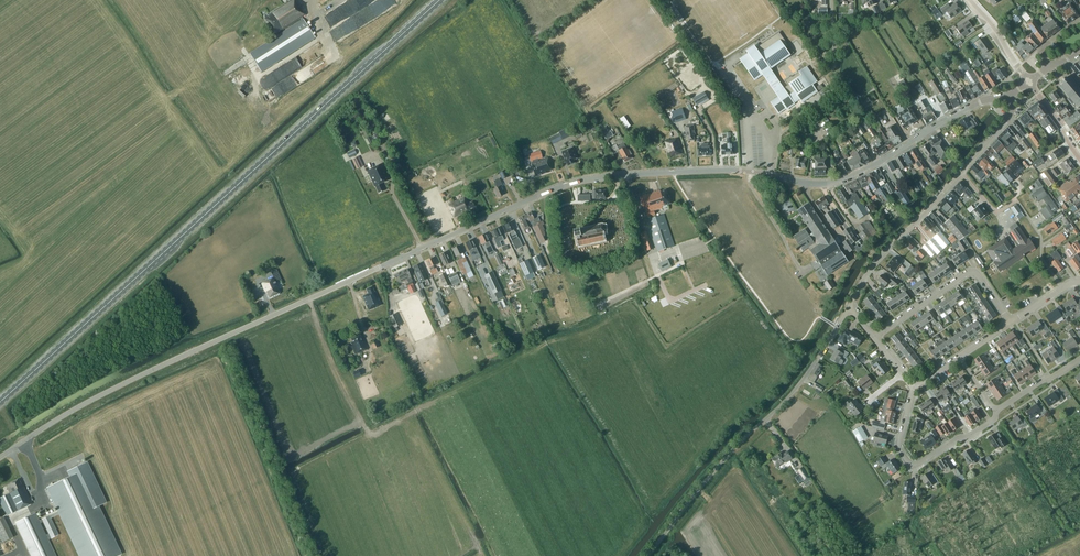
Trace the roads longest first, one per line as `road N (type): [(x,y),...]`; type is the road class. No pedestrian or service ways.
road 1 (unclassified): [(0,458),(138,377),(536,197),(614,176)]
road 2 (primary): [(0,402),(428,11)]
road 3 (residential): [(695,171),(835,183),(973,104),(1011,95)]
road 4 (residential): [(667,416),(786,324),(702,199),(695,171)]
road 5 (unclassified): [(647,555),(729,453),(802,382),(849,307)]
road 6 (residential): [(849,307),(876,260),(1004,126),(1011,95)]
road 7 (track): [(933,555),(918,518),(1014,451),(994,419)]
road 8 (residential): [(873,337),(972,272),(1011,323)]
road 9 (residential): [(912,389),(899,443),(914,465),(988,424),(995,412)]

